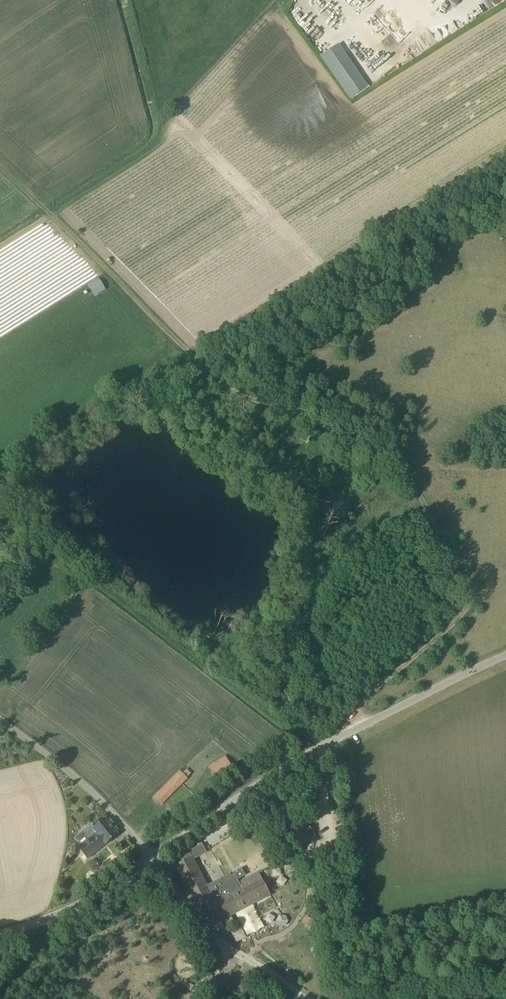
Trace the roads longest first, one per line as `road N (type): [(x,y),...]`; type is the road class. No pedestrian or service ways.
road 1 (track): [(359,727),(365,699),(477,603),(402,468),(208,371),(0,166)]
road 2 (unclassified): [(153,858),(317,748),(505,660)]
road 3 (unclassified): [(153,858),(92,793),(0,720)]
road 4 (track): [(505,980),(307,998)]
road 5 (unclassified): [(0,933),(87,900),(153,858)]
road 6 (unclassified): [(252,961),(200,922),(153,858)]

